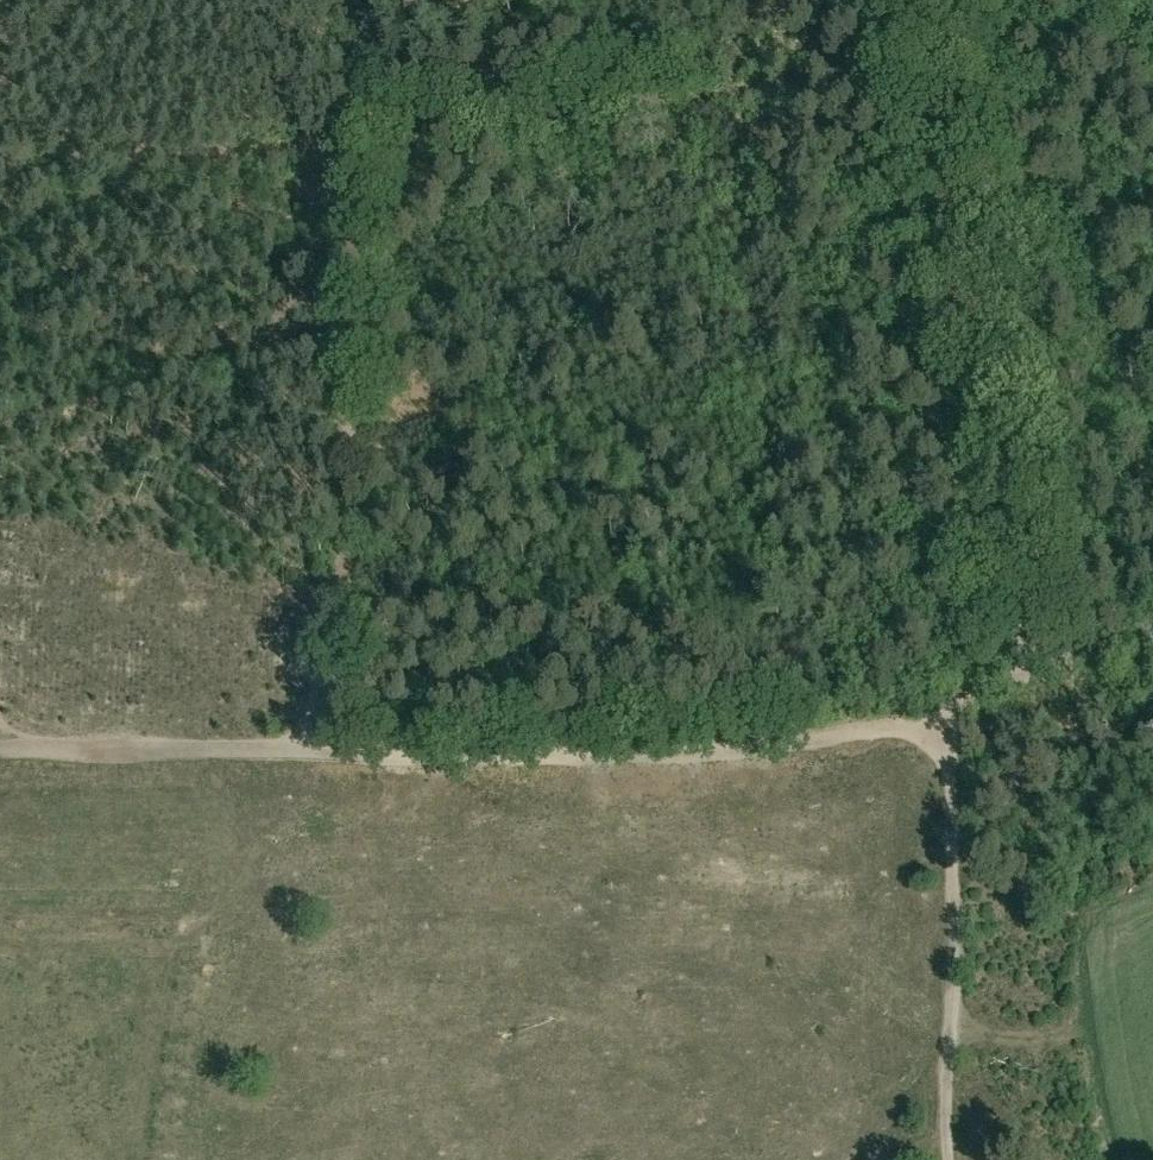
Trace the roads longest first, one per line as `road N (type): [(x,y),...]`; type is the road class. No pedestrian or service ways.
road 1 (track): [(930,53),(1027,670)]
road 2 (track): [(335,749),(655,753),(903,734),(946,717)]
road 3 (track): [(335,749),(368,137)]
road 4 (track): [(368,137),(930,53)]
road 5 (track): [(950,1159),(956,950),(946,717)]
road 6 (track): [(0,749),(335,749)]
road 7 (track): [(368,137),(373,0)]
road 8 (track): [(1027,670),(1152,640)]

